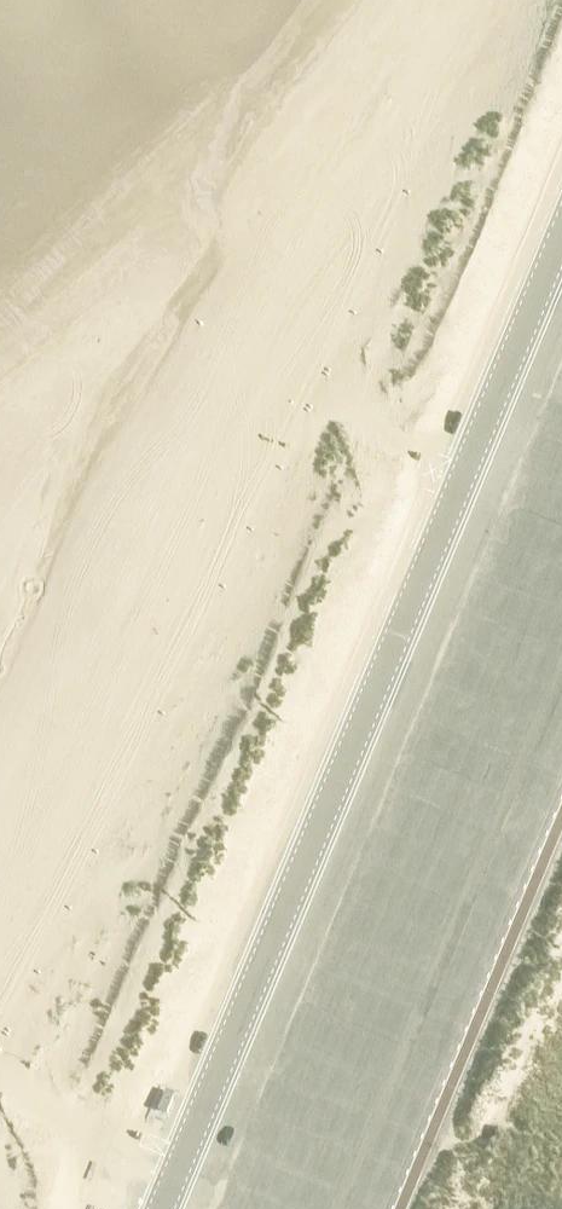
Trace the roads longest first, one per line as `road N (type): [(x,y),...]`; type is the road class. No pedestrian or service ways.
road 1 (unclassified): [(152,1208),(561,224)]

